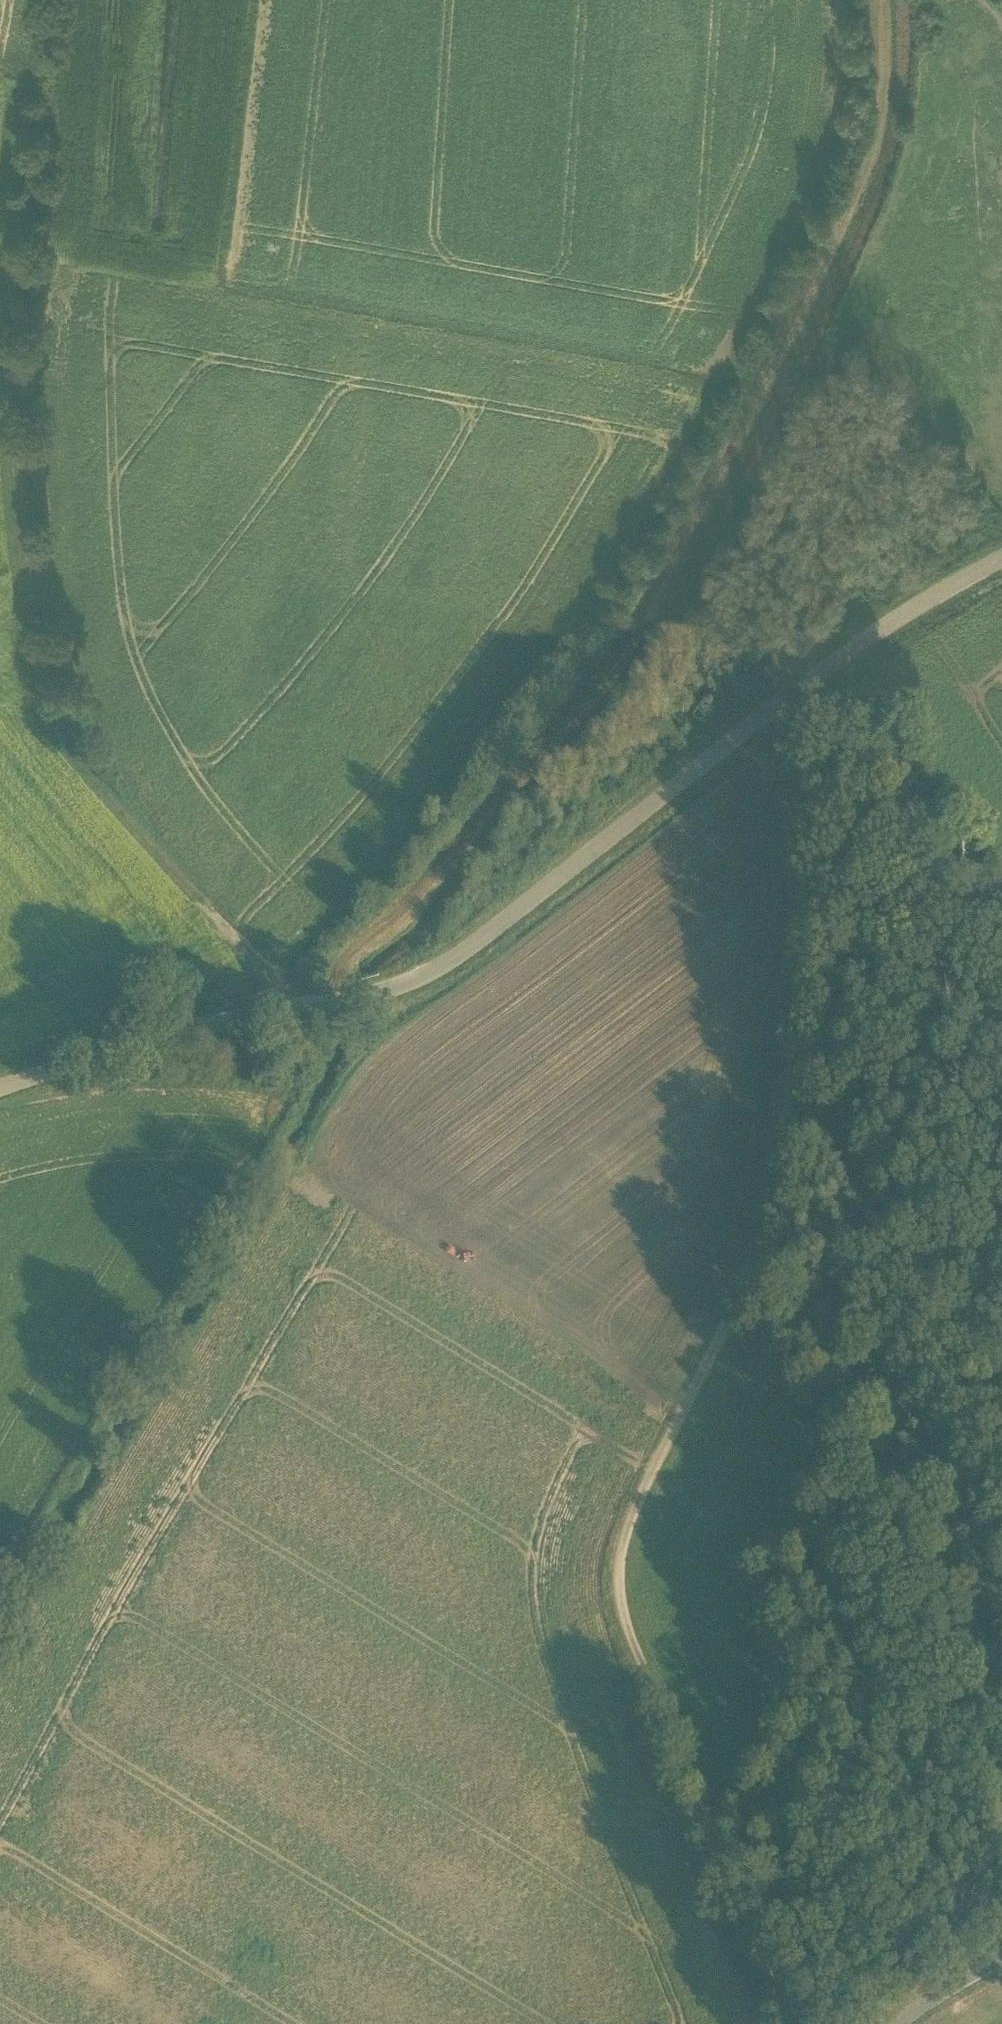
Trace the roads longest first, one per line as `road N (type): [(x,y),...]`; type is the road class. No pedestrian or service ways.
road 1 (track): [(803,2023),(625,1630),(618,1592),(625,1531),(739,1301),(798,1148),(799,690)]
road 2 (track): [(296,1006),(424,886),(631,629),(855,182),(880,99),(878,0)]
road 3 (unclassified): [(0,1088),(110,1051),(417,979),(461,955),(900,617),(1001,559)]
road 4 (track): [(296,1006),(55,729),(32,681),(20,627),(0,402)]

